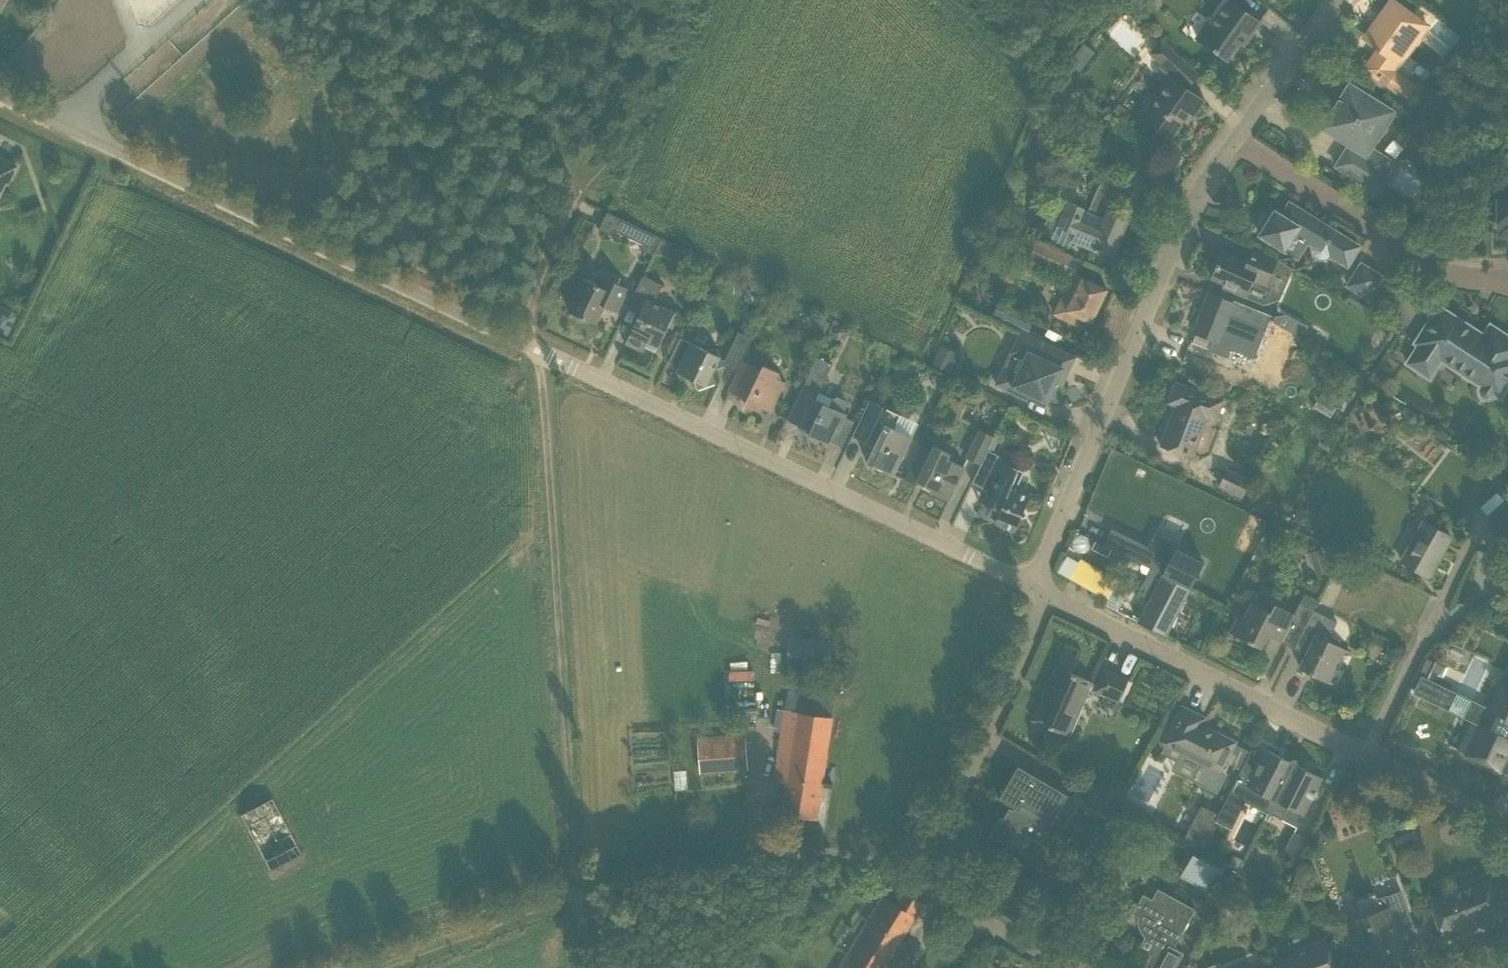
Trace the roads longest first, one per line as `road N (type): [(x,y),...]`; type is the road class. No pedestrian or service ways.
road 1 (track): [(601,967),(564,891),(528,335),(592,182)]
road 2 (unclassified): [(528,335),(206,202),(0,94)]
road 3 (residential): [(1032,584),(644,382),(528,335)]
road 4 (residential): [(1507,820),(1271,691),(1048,595)]
road 5 (residential): [(1032,584),(1192,214),(1231,143)]
road 6 (residential): [(919,880),(1048,595)]
road 7 (residential): [(1507,281),(1459,277),(1231,143)]
road 8 (track): [(1192,214),(981,0)]
road 9 (residential): [(1095,967),(919,880)]
road 10 (residential): [(1231,143),(1335,0)]
road 11 (residential): [(919,880),(827,849),(771,845)]

